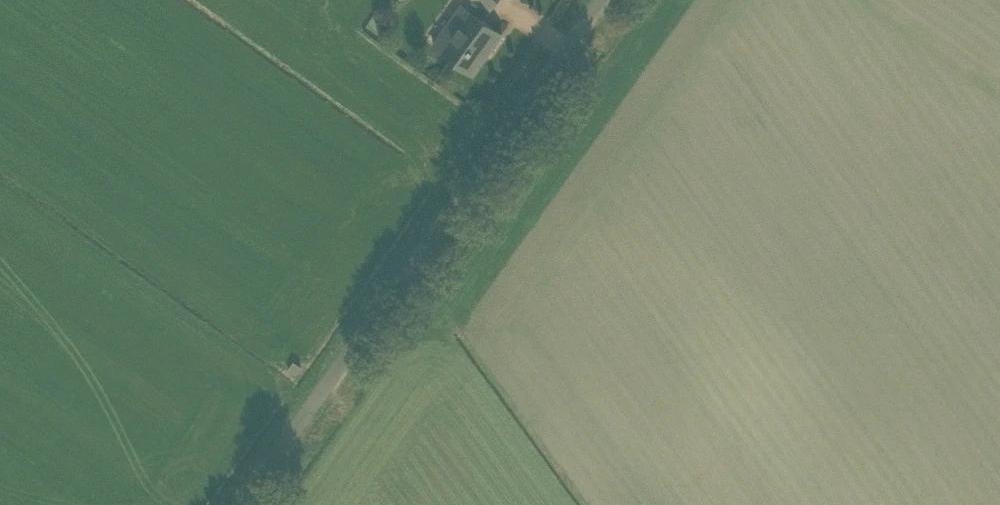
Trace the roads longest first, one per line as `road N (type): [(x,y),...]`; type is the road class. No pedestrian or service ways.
road 1 (unclassified): [(242,504),(600,0)]

